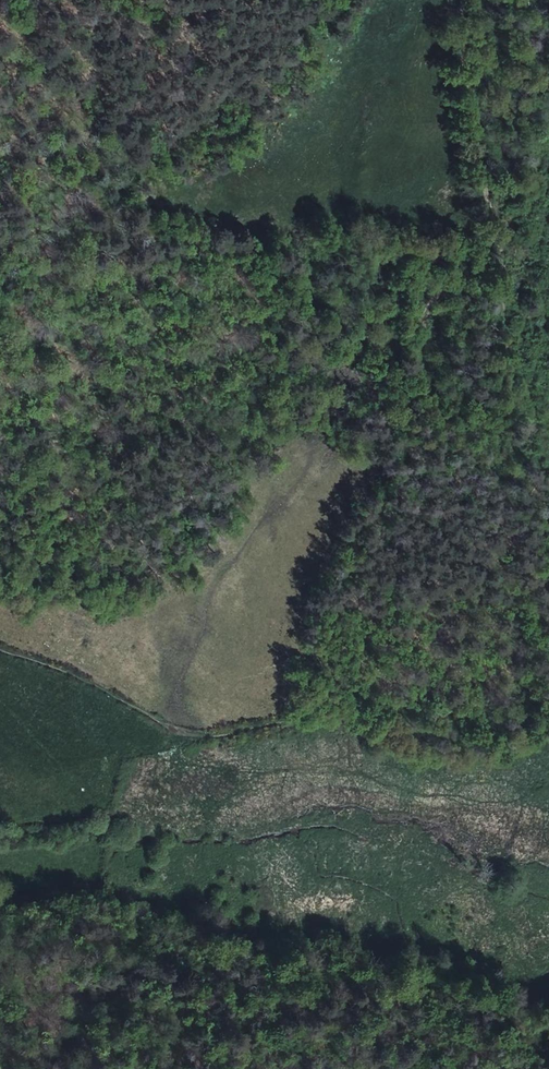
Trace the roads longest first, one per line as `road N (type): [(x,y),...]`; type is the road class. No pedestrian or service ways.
road 1 (track): [(548,684),(295,710),(217,735),(0,643)]

